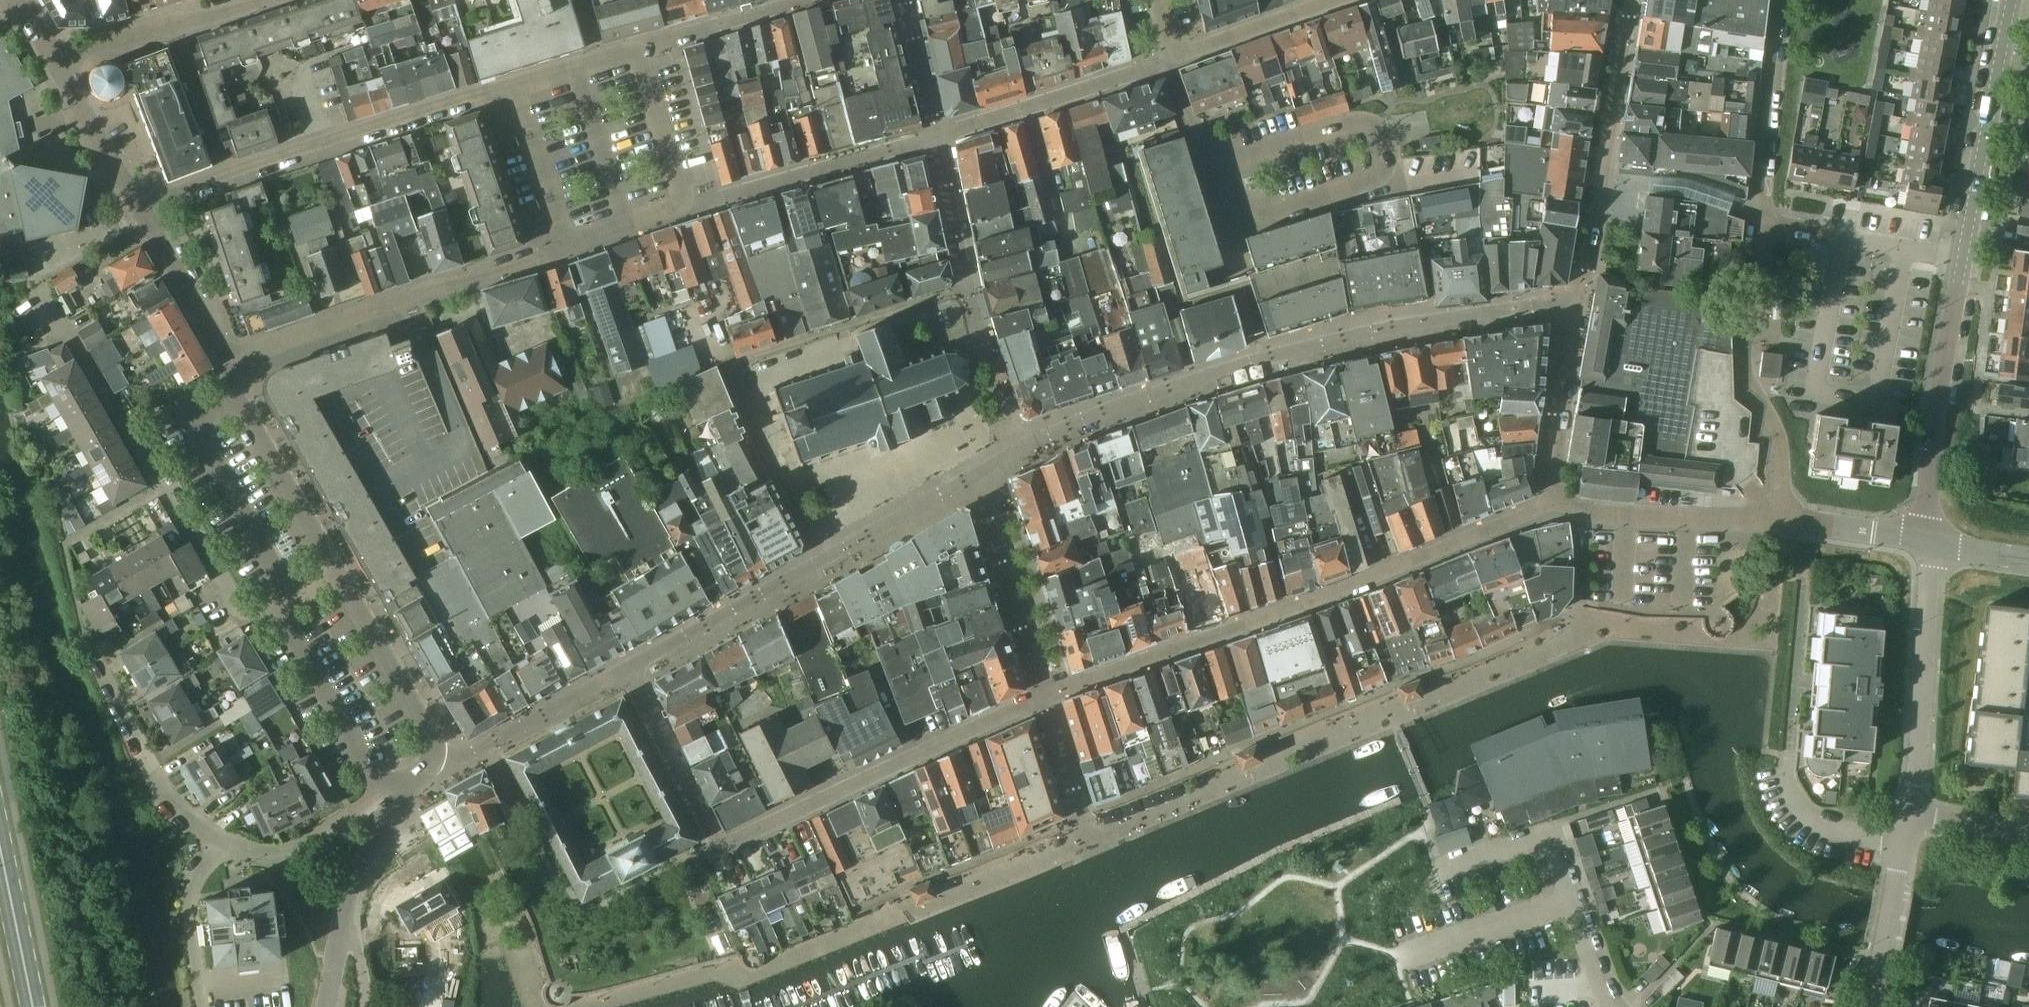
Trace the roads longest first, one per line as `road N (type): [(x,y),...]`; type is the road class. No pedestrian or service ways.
road 1 (residential): [(629,672),(718,847),(1045,693)]
road 2 (residential): [(1045,693),(1545,507)]
road 3 (residential): [(1545,507),(1567,322),(1588,279),(1631,0)]
road 4 (residential): [(406,781),(297,850),(280,855),(227,841),(192,820),(158,784),(92,655)]
road 5 (residential): [(440,749),(236,389)]
road 6 (residential): [(511,85),(224,176),(147,209)]
road 7 (residential): [(229,359),(565,250)]
road 8 (residential): [(1760,220),(1745,365),(1776,436),(1784,520)]
road 9 (residential): [(629,229),(687,208),(635,49),(578,66)]
road 10 (residential): [(1926,544),(1938,399),(1962,259)]
road 11 (residential): [(236,389),(183,419),(271,562),(280,588),(277,614)]
road 12 (residential): [(1908,816),(1919,767),(1926,544)]
road 13 (residential): [(1962,259),(2012,0)]
road 14 (residential): [(162,490),(40,290)]
road 15 (residential): [(57,63),(270,0)]
road 16 (residential): [(1782,0),(1760,220)]
road 17 (residential): [(277,614),(360,750),(378,773),(406,781)]
road 18 (residential): [(1784,520),(1578,512)]
road 19 (residential): [(1962,259),(1760,220)]
road 20 (residential): [(1341,0),(1169,62)]
road 21 (residential): [(277,614),(246,614),(162,490)]
road 22 (residential): [(565,250),(511,85)]
road 23 (residential): [(147,209),(57,63)]
road 24 (residential): [(1903,842),(1840,835),(1807,821),(1788,789),(1787,754)]
road 25 (residential): [(229,359),(147,209)]
road 26 (residential): [(578,66),(629,229)]
road 27 (residential): [(1873,1006),(1903,842)]
road 28 (primary): [(0,848),(33,1006)]
road 29 (residential): [(1092,840),(1045,693)]
road 30 (residential): [(406,781),(389,830),(353,873),(345,909)]
road 31 (unclassified): [(1784,520),(1926,544)]
road 32 (unclassified): [(1234,165),(1186,125),(1169,62)]
road 33 (residential): [(1908,816),(2028,835)]

